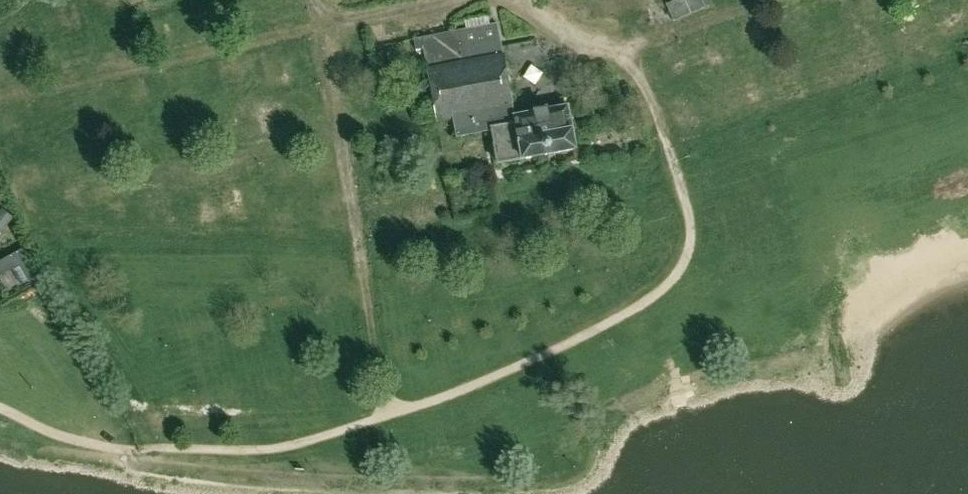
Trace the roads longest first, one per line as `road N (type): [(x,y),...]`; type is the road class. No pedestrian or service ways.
road 1 (track): [(31,93),(325,30)]
road 2 (track): [(340,131),(135,178)]

